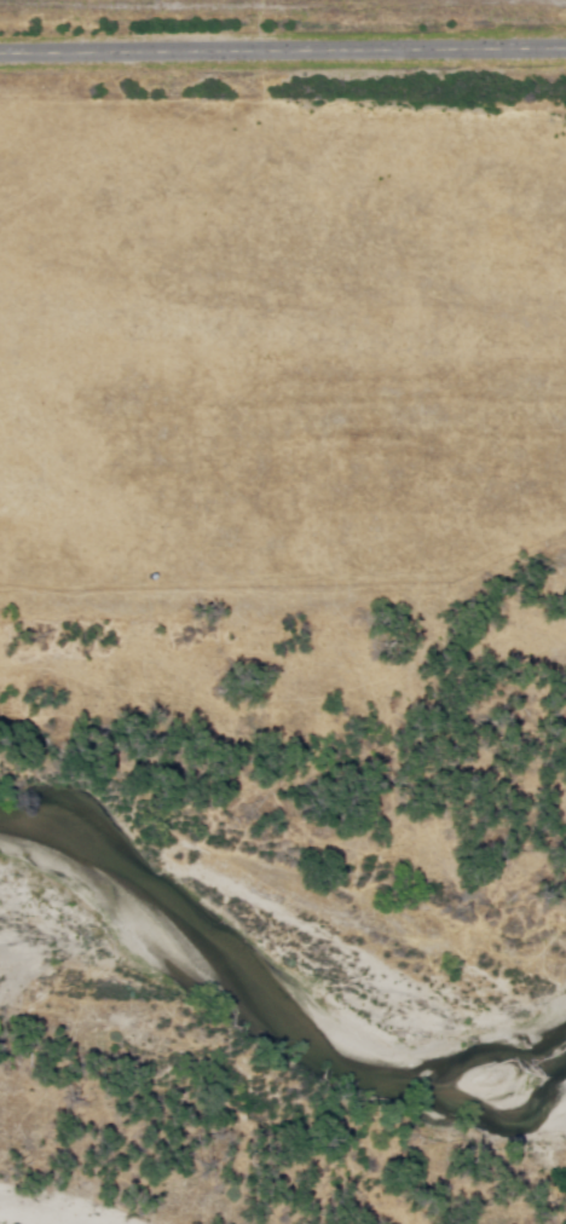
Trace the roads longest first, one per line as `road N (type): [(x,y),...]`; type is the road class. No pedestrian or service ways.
road 1 (secondary): [(565,49),(0,52)]

